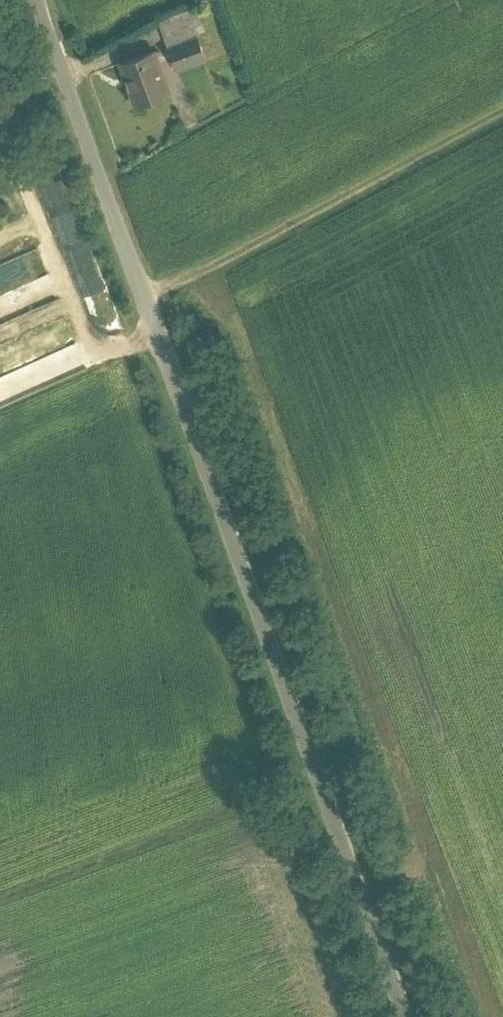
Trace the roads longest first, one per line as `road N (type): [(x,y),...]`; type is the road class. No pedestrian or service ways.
road 1 (unclassified): [(39,0),(404,1016)]
road 2 (track): [(502,111),(148,297)]

